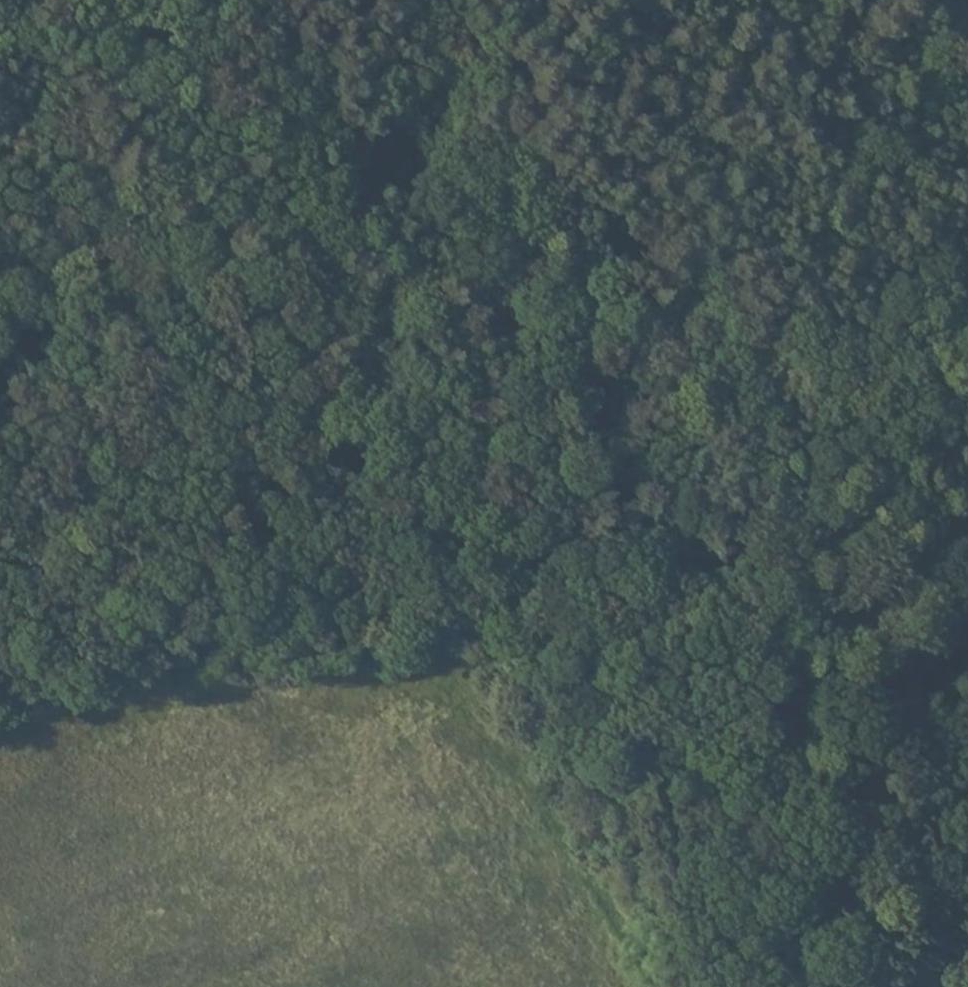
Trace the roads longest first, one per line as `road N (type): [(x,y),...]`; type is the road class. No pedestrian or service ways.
road 1 (track): [(967,790),(717,401),(551,251),(369,198),(124,236),(0,277)]

